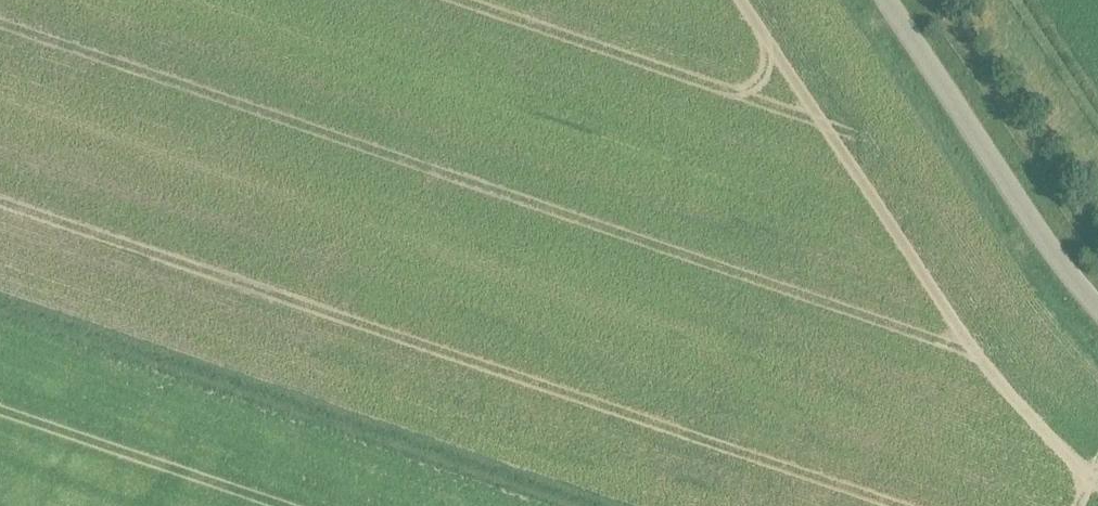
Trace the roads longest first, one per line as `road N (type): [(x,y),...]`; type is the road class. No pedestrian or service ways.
road 1 (unclassified): [(1097,307),(889,0)]
road 2 (track): [(1097,175),(984,0)]

